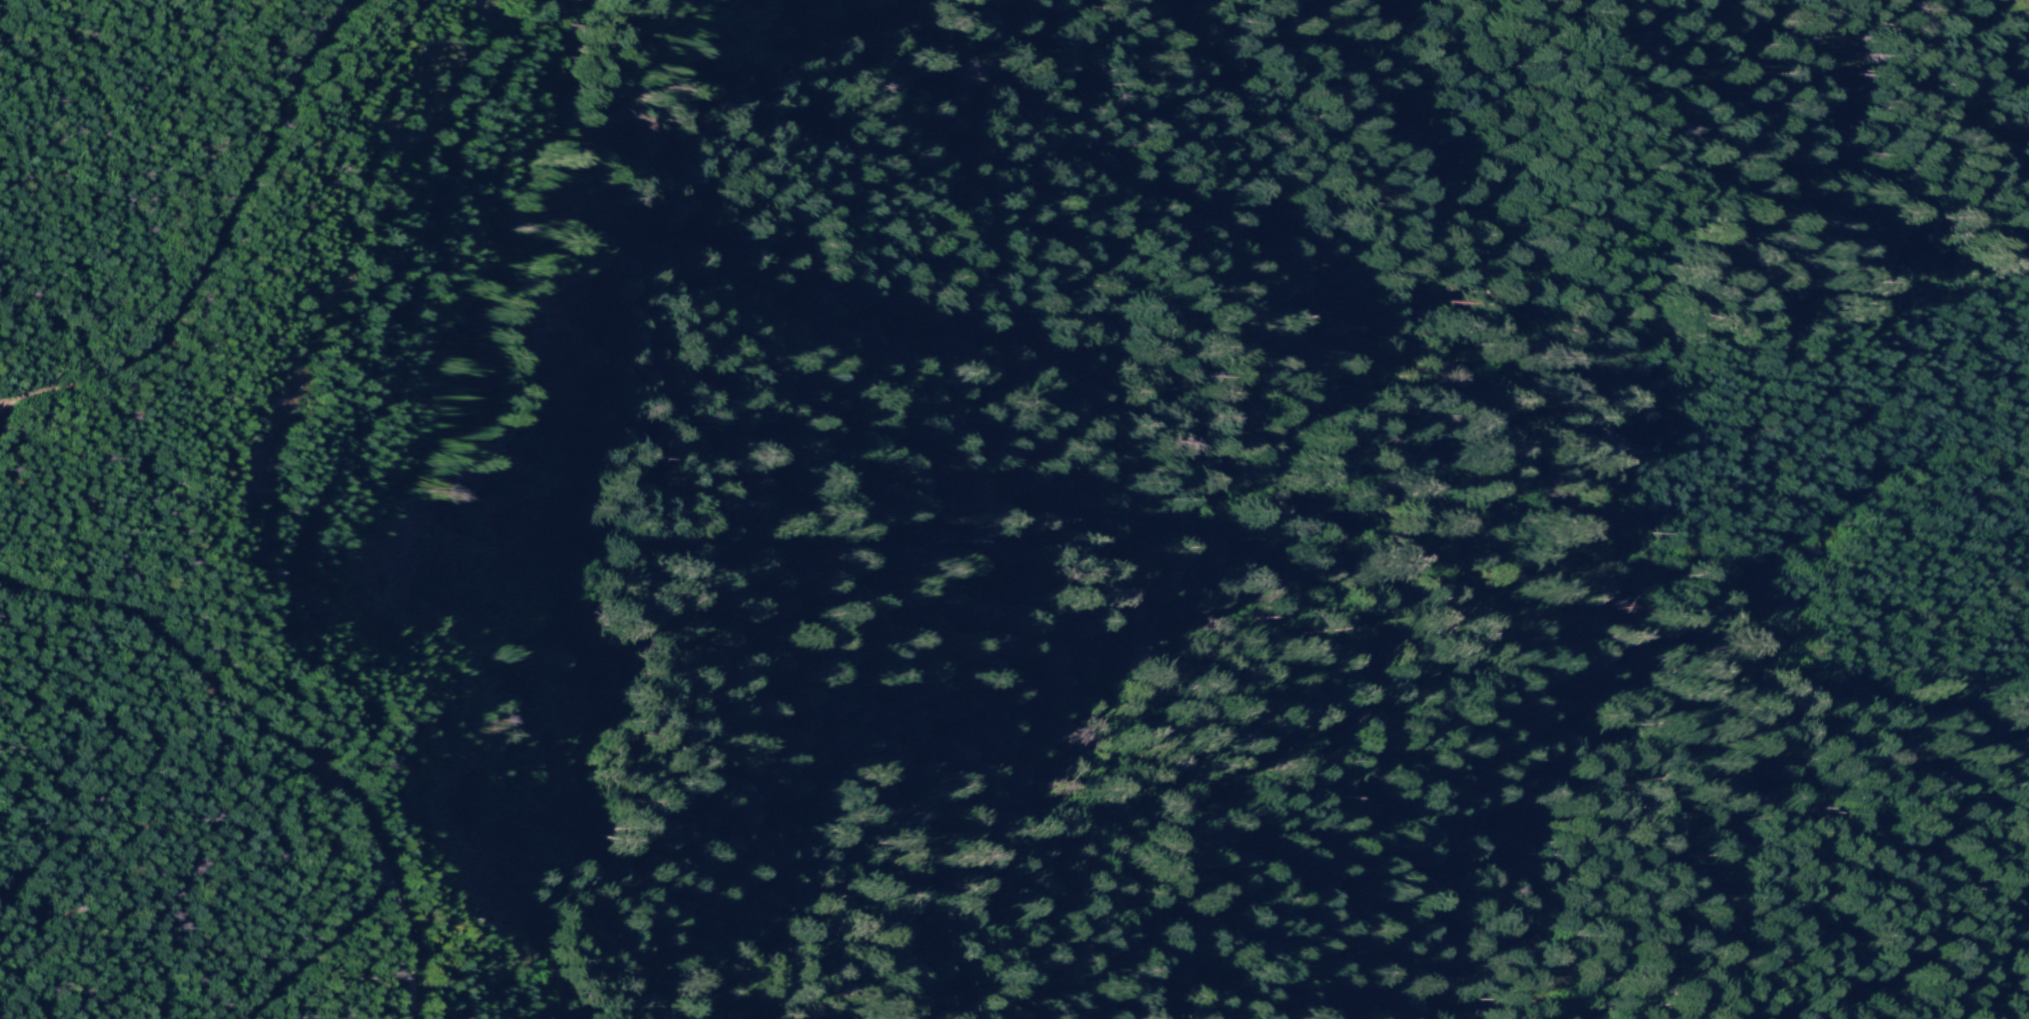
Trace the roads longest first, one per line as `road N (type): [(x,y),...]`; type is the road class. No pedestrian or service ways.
road 1 (residential): [(259,1018),(220,860),(0,659)]

